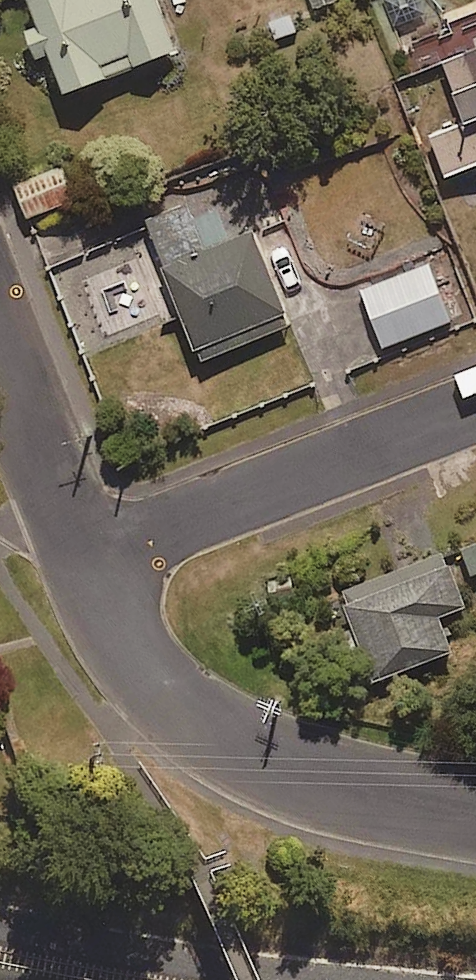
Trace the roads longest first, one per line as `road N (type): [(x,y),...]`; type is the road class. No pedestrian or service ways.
road 1 (residential): [(475,821),(325,788),(245,757),(145,679),(122,649),(83,558)]
road 2 (residential): [(475,406),(83,558)]
road 3 (residential): [(83,558),(0,345)]

